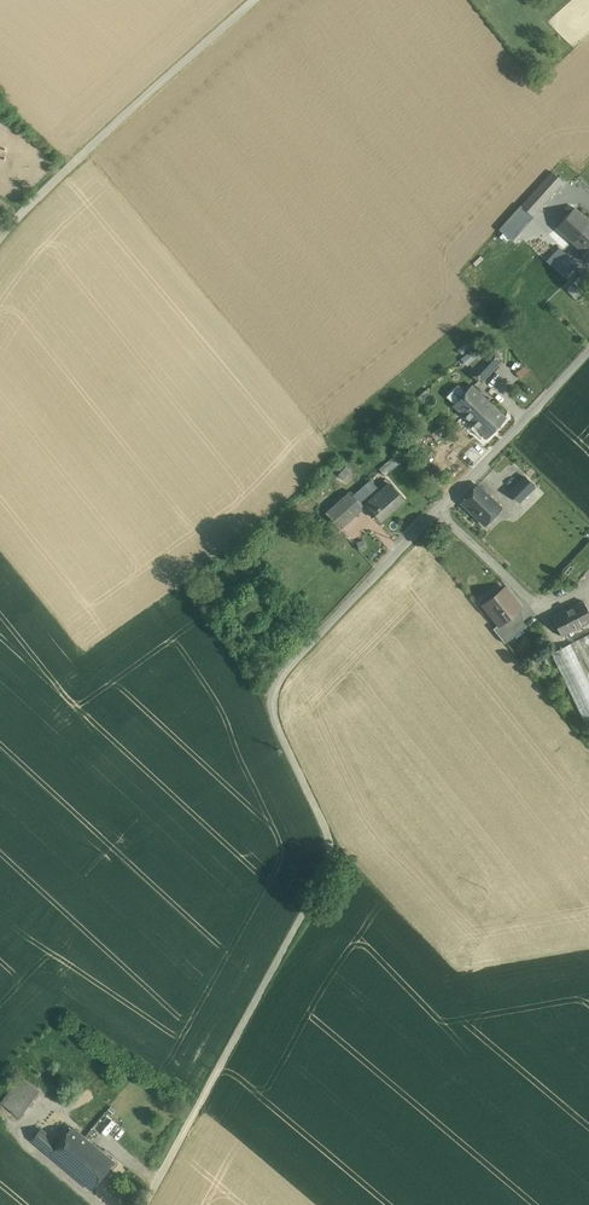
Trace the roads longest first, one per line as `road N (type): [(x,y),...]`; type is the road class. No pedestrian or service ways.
road 1 (unclassified): [(144,1204),(339,860),(267,696),(271,683),(588,351)]
road 2 (unclassified): [(0,234),(255,0)]

